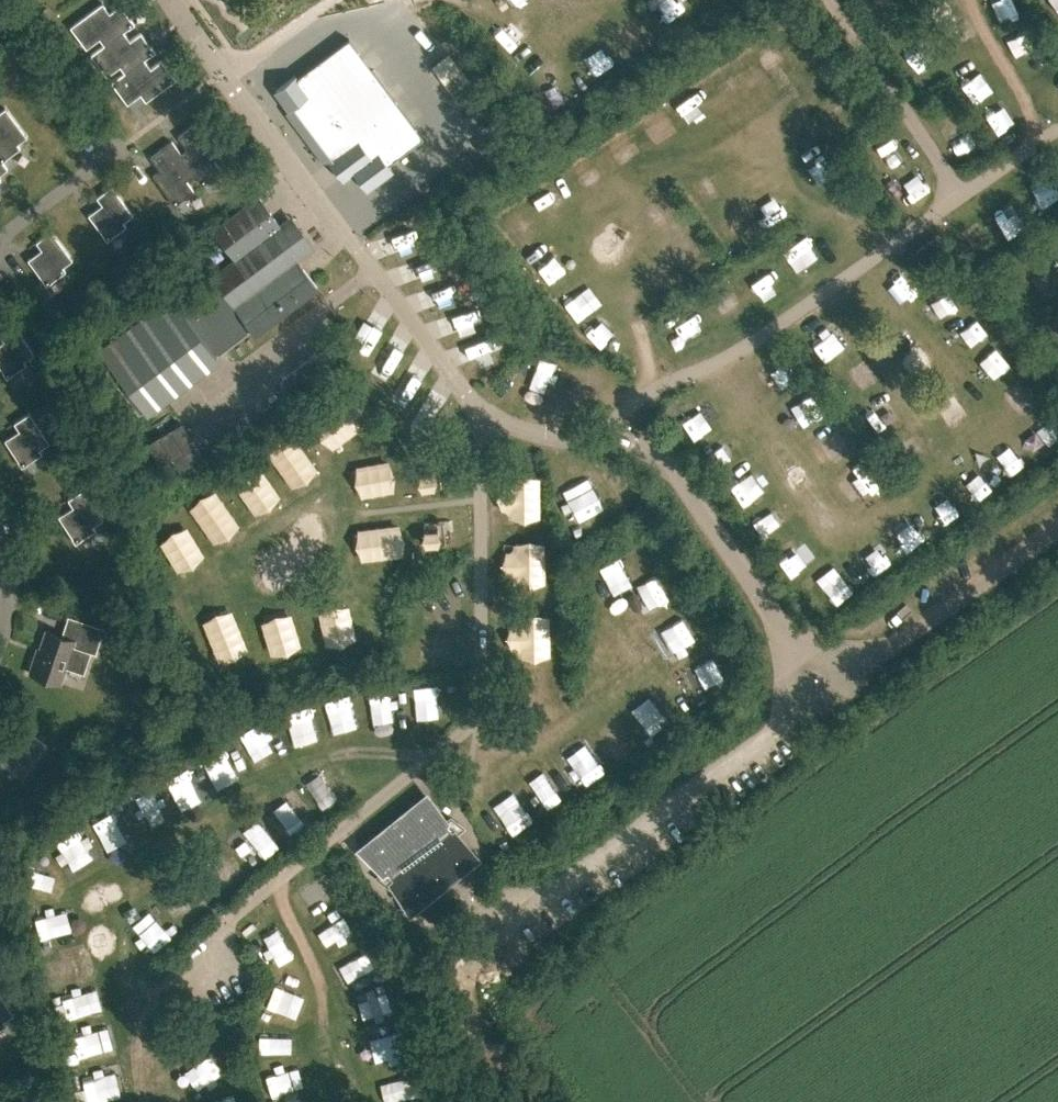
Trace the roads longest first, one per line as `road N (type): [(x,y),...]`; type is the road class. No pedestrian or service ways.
road 1 (track): [(535,1101),(463,1015),(457,970),(471,947),(828,690)]

